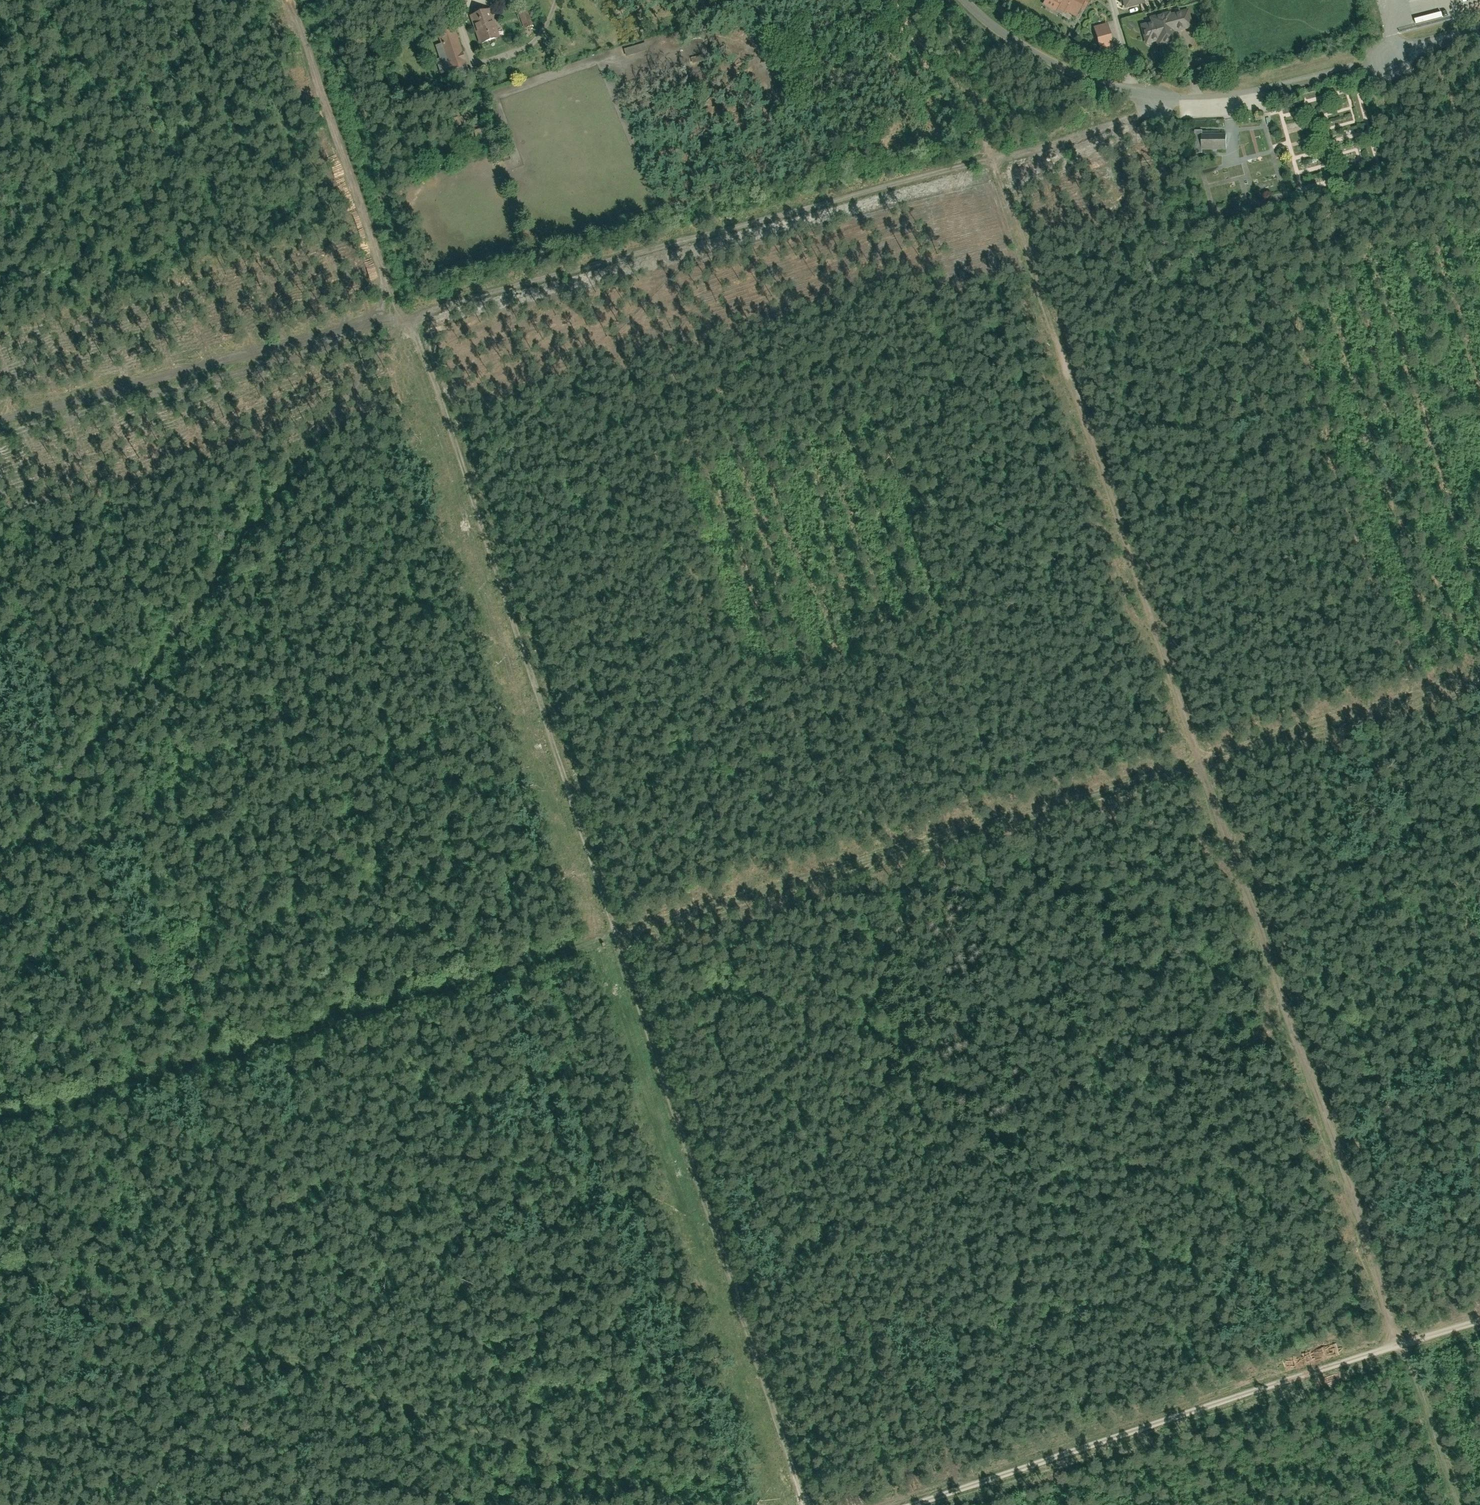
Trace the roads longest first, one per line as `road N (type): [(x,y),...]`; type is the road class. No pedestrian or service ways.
road 1 (track): [(0,1123),(1479,674)]
road 2 (track): [(995,155),(1463,1504)]
road 3 (track): [(805,1504),(598,938),(396,306)]
road 4 (track): [(717,1504),(0,1266)]
road 5 (track): [(0,884),(396,306)]
road 6 (track): [(399,311),(995,155)]
road 7 (track): [(1479,1316),(916,1504)]
road 8 (track): [(0,412),(396,306)]
road 9 (track): [(396,306),(292,0)]
road 10 (residential): [(1259,87),(1166,98),(1131,91),(1022,45),(976,0)]
road 11 (track): [(941,0),(995,155)]
road 12 (track): [(1152,109),(995,155)]

